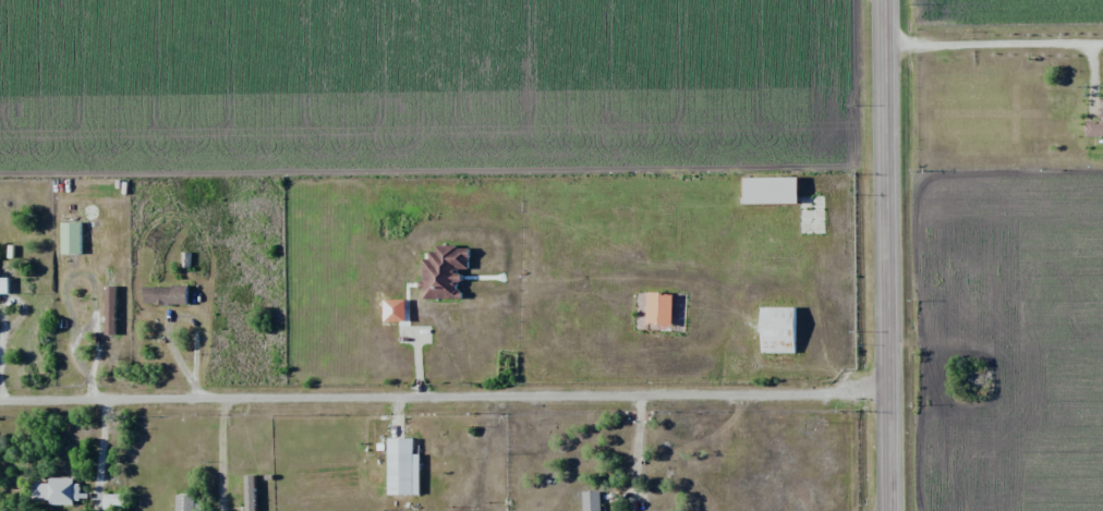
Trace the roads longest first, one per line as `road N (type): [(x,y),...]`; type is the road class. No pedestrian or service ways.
road 1 (residential): [(0,400),(887,388)]
road 2 (secondary): [(889,510),(887,0)]

